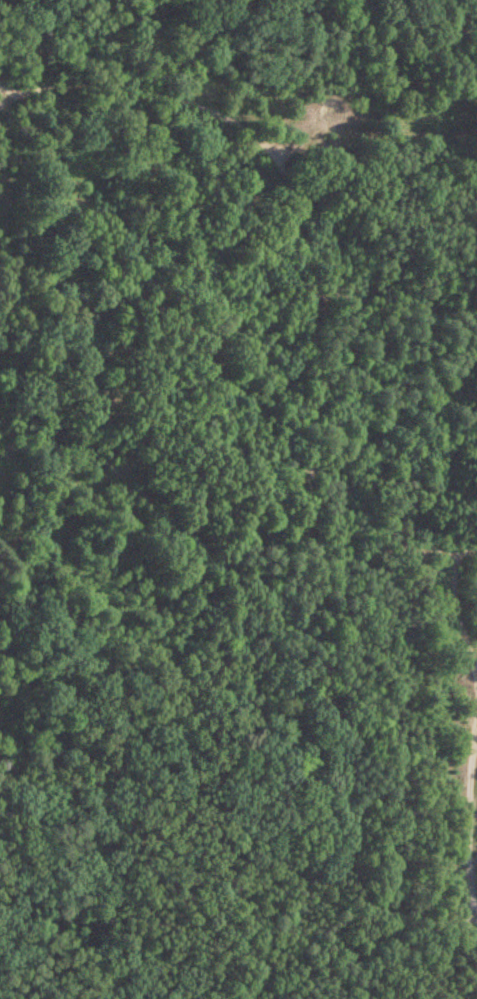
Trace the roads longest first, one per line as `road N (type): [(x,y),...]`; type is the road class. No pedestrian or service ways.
road 1 (track): [(476,907),(469,894),(475,655),(385,527),(315,459),(290,189),(238,118),(132,83),(57,92),(0,86)]

